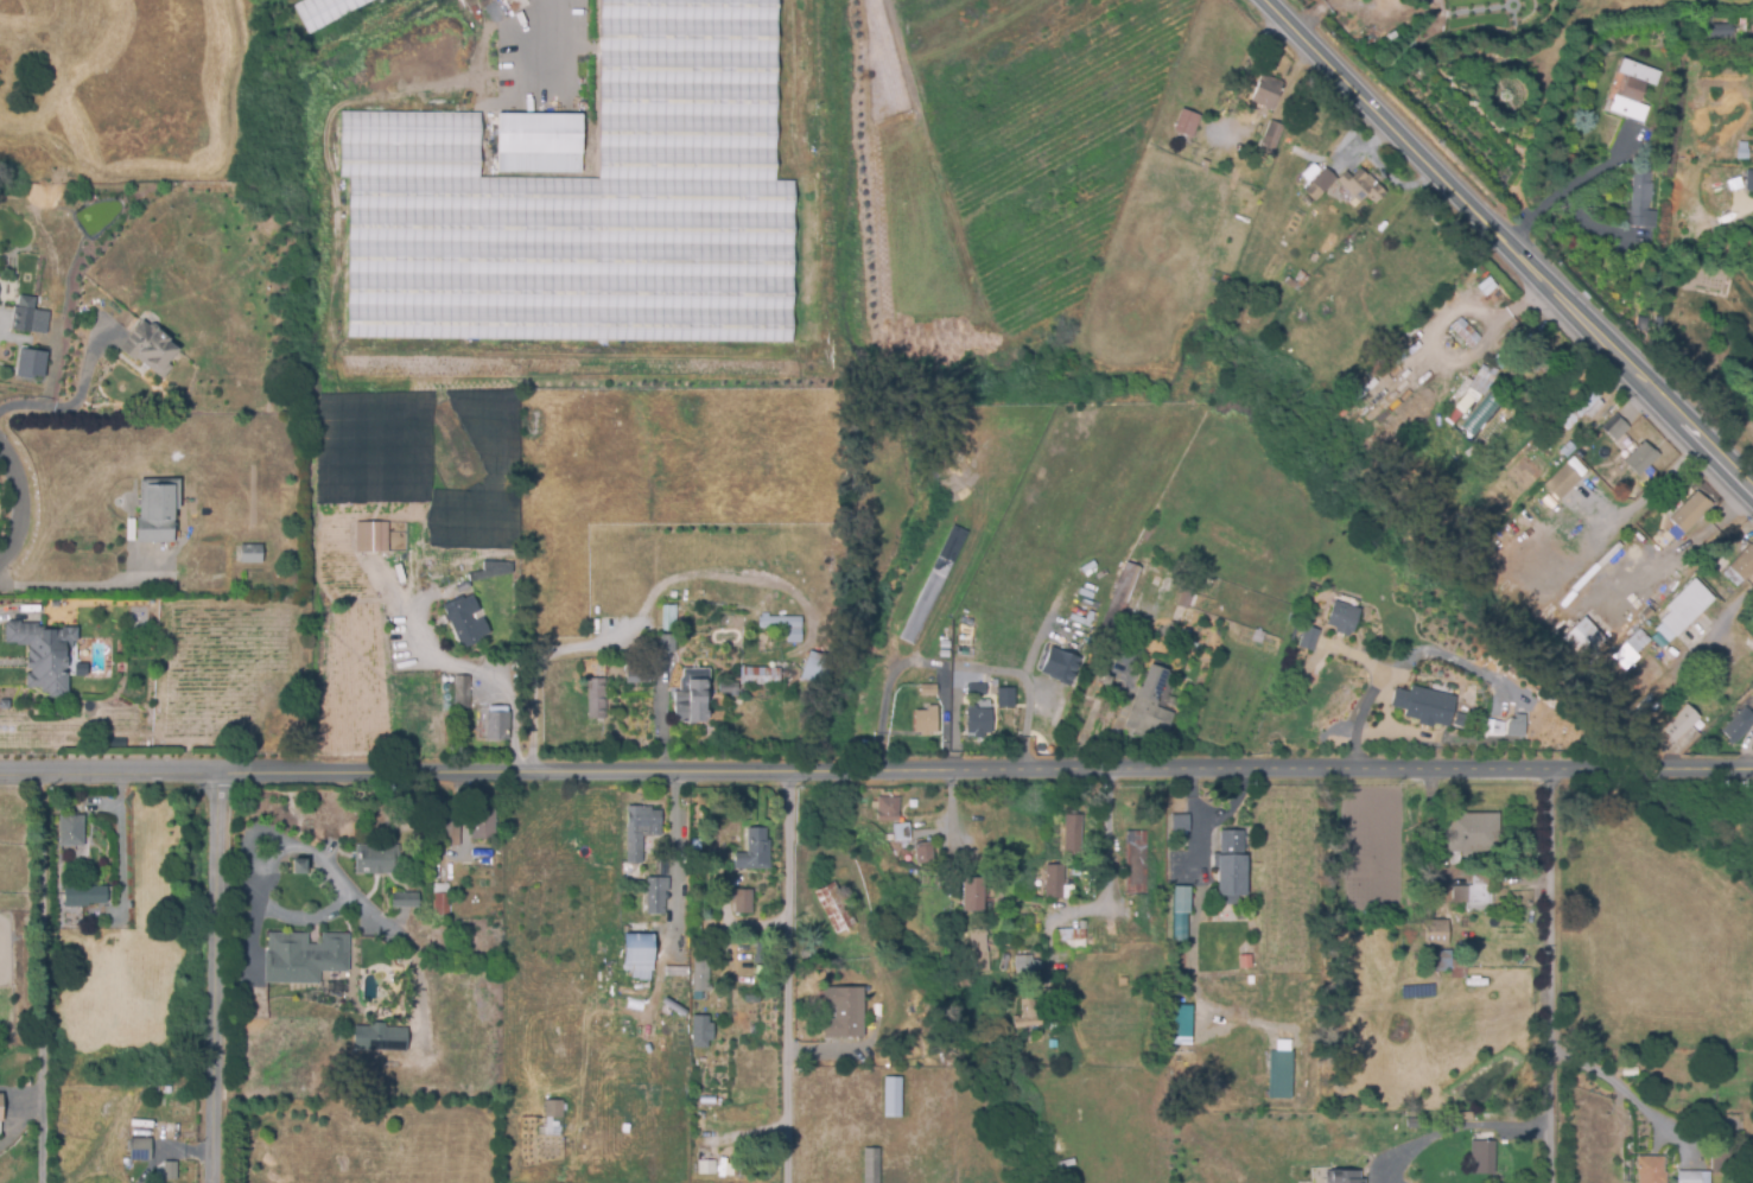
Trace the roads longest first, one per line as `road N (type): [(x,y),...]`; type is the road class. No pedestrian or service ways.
road 1 (residential): [(0,774),(1752,761)]
road 2 (primary): [(1752,489),(1423,148)]
road 3 (residential): [(1554,765),(1551,1182)]
road 4 (residential): [(807,771),(796,1182)]
road 5 (residential): [(210,1182),(216,772)]
road 6 (residential): [(43,774),(46,1182)]
road 7 (residential): [(214,890),(266,891),(261,907),(303,918),(324,917),(354,898),(335,869),(304,848),(280,856),(266,891)]
road 8 (primary): [(1423,148),(1269,0)]
road 9 (residential): [(1552,1050),(1595,1068),(1681,1136),(1688,1155)]
road 10 (residential): [(354,898),(415,958),(424,1032)]

